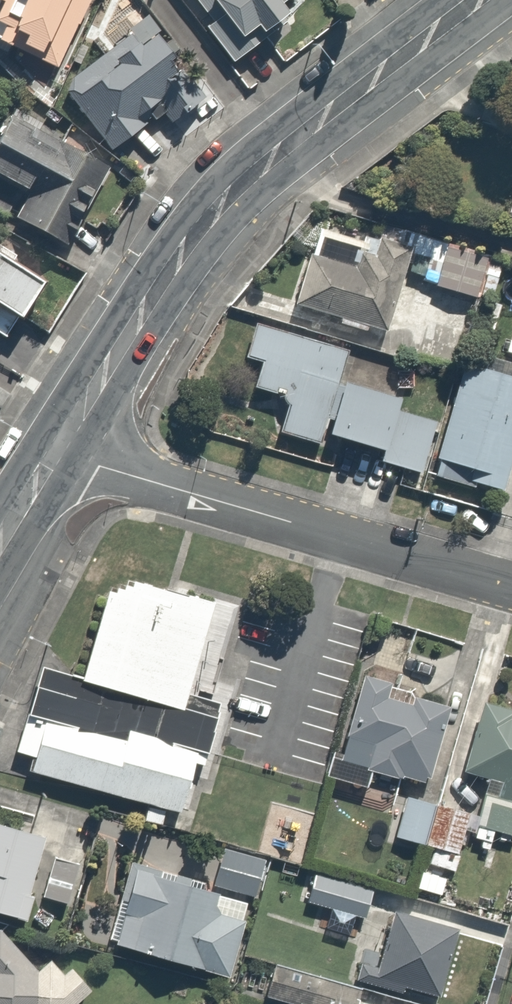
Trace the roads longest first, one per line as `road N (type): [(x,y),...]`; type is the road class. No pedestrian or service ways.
road 1 (secondary): [(478,0),(227,199),(179,258),(57,449)]
road 2 (residential): [(511,590),(57,449)]

